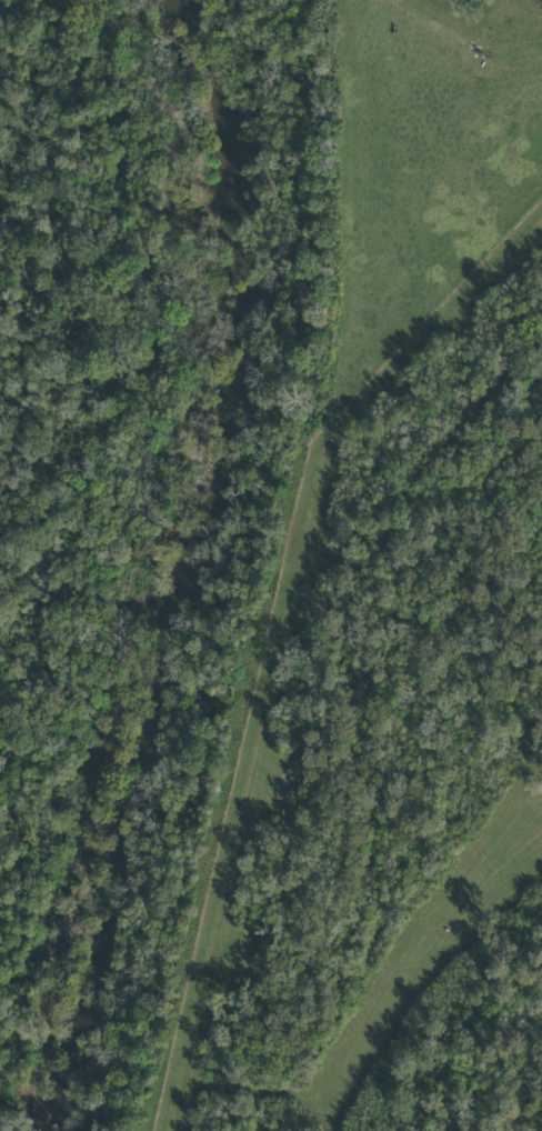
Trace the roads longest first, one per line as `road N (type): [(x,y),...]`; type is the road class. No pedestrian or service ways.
road 1 (residential): [(541,344),(323,588),(288,647),(240,815),(180,1130)]

